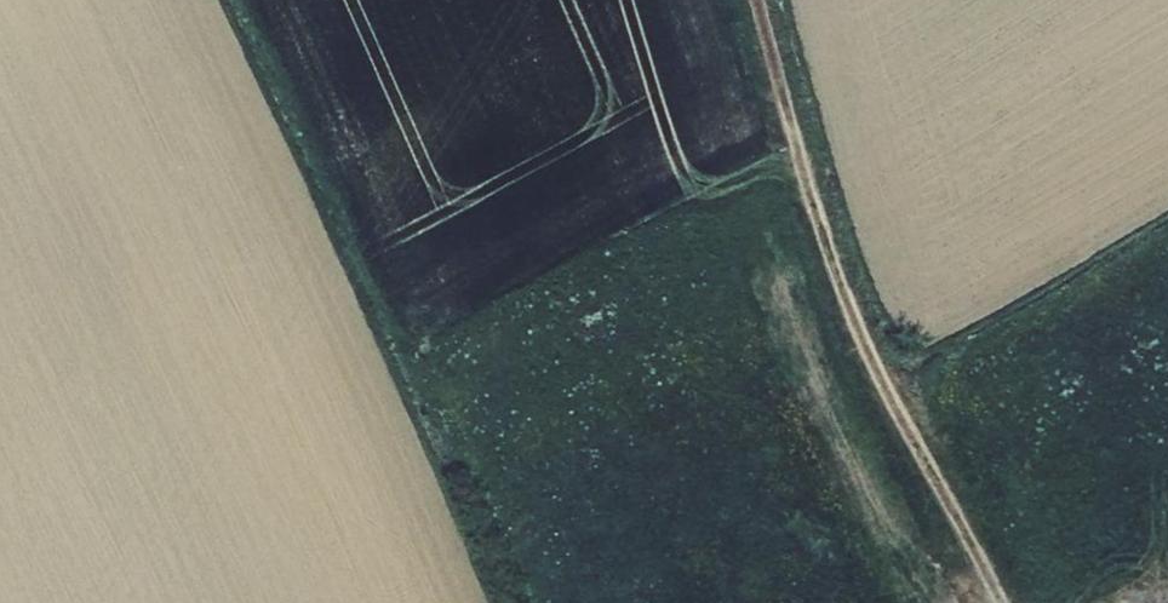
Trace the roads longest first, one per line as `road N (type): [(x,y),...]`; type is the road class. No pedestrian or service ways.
road 1 (track): [(1001,602),(891,399),(803,200),(748,0)]

